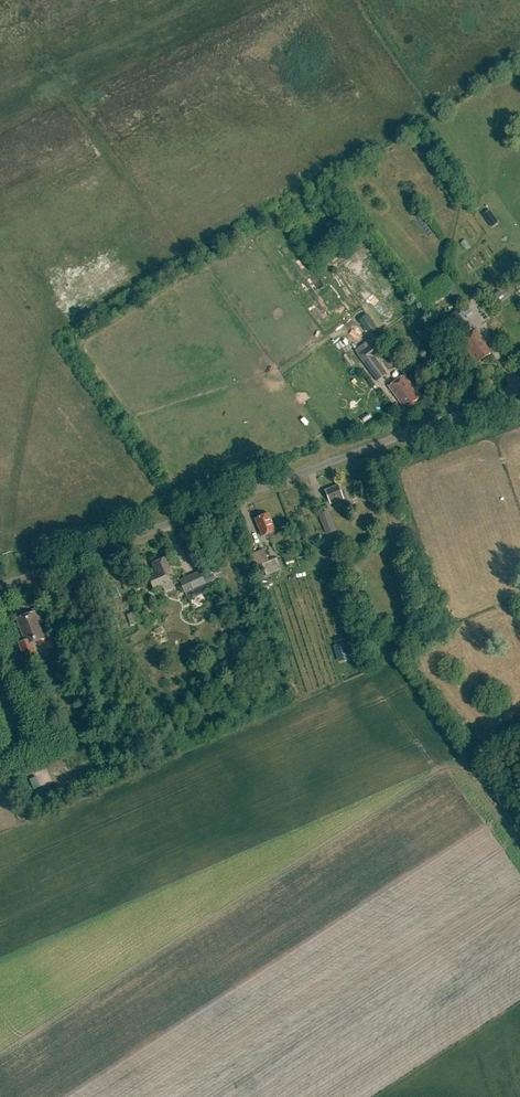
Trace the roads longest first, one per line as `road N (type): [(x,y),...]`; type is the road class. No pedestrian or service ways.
road 1 (unclassified): [(0,588),(519,391)]

